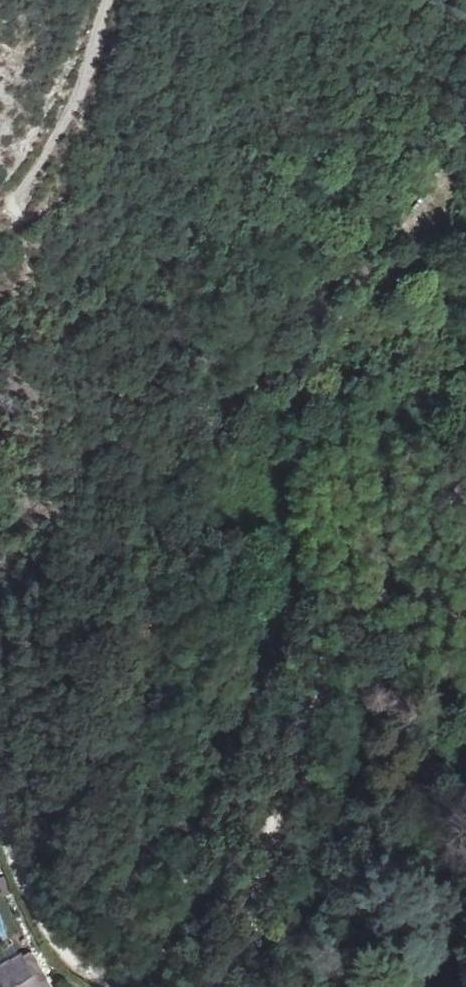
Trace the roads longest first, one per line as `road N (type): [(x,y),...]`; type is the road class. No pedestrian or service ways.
road 1 (track): [(122,986),(197,904),(157,851),(141,794),(156,518),(181,463),(225,409),(433,186)]
road 2 (track): [(416,537),(329,678),(299,744),(240,961),(201,986)]
road 3 (track): [(109,0),(59,140),(0,216)]
road 4 (track): [(0,822),(55,941),(122,986)]
road 5 (track): [(465,667),(458,593),(465,513)]

